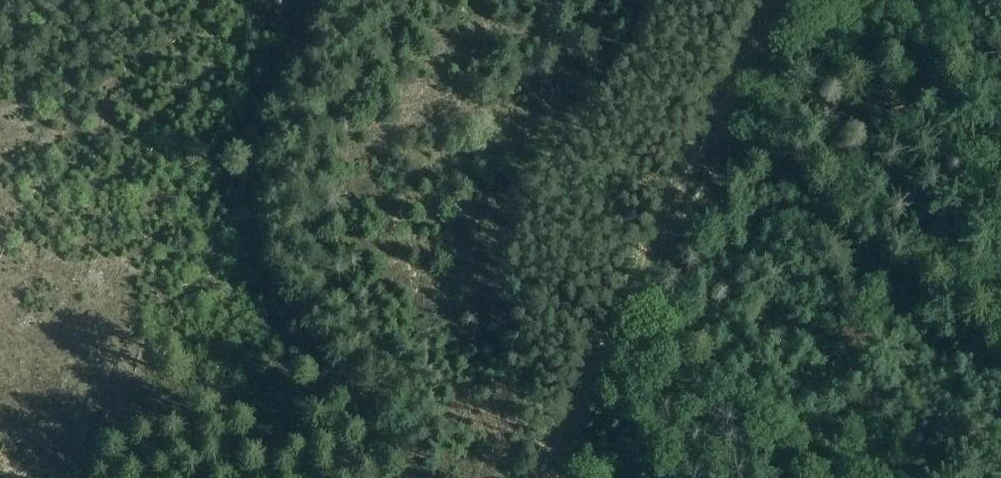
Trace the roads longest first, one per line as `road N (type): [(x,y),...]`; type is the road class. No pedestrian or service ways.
road 1 (track): [(544,477),(785,0)]

